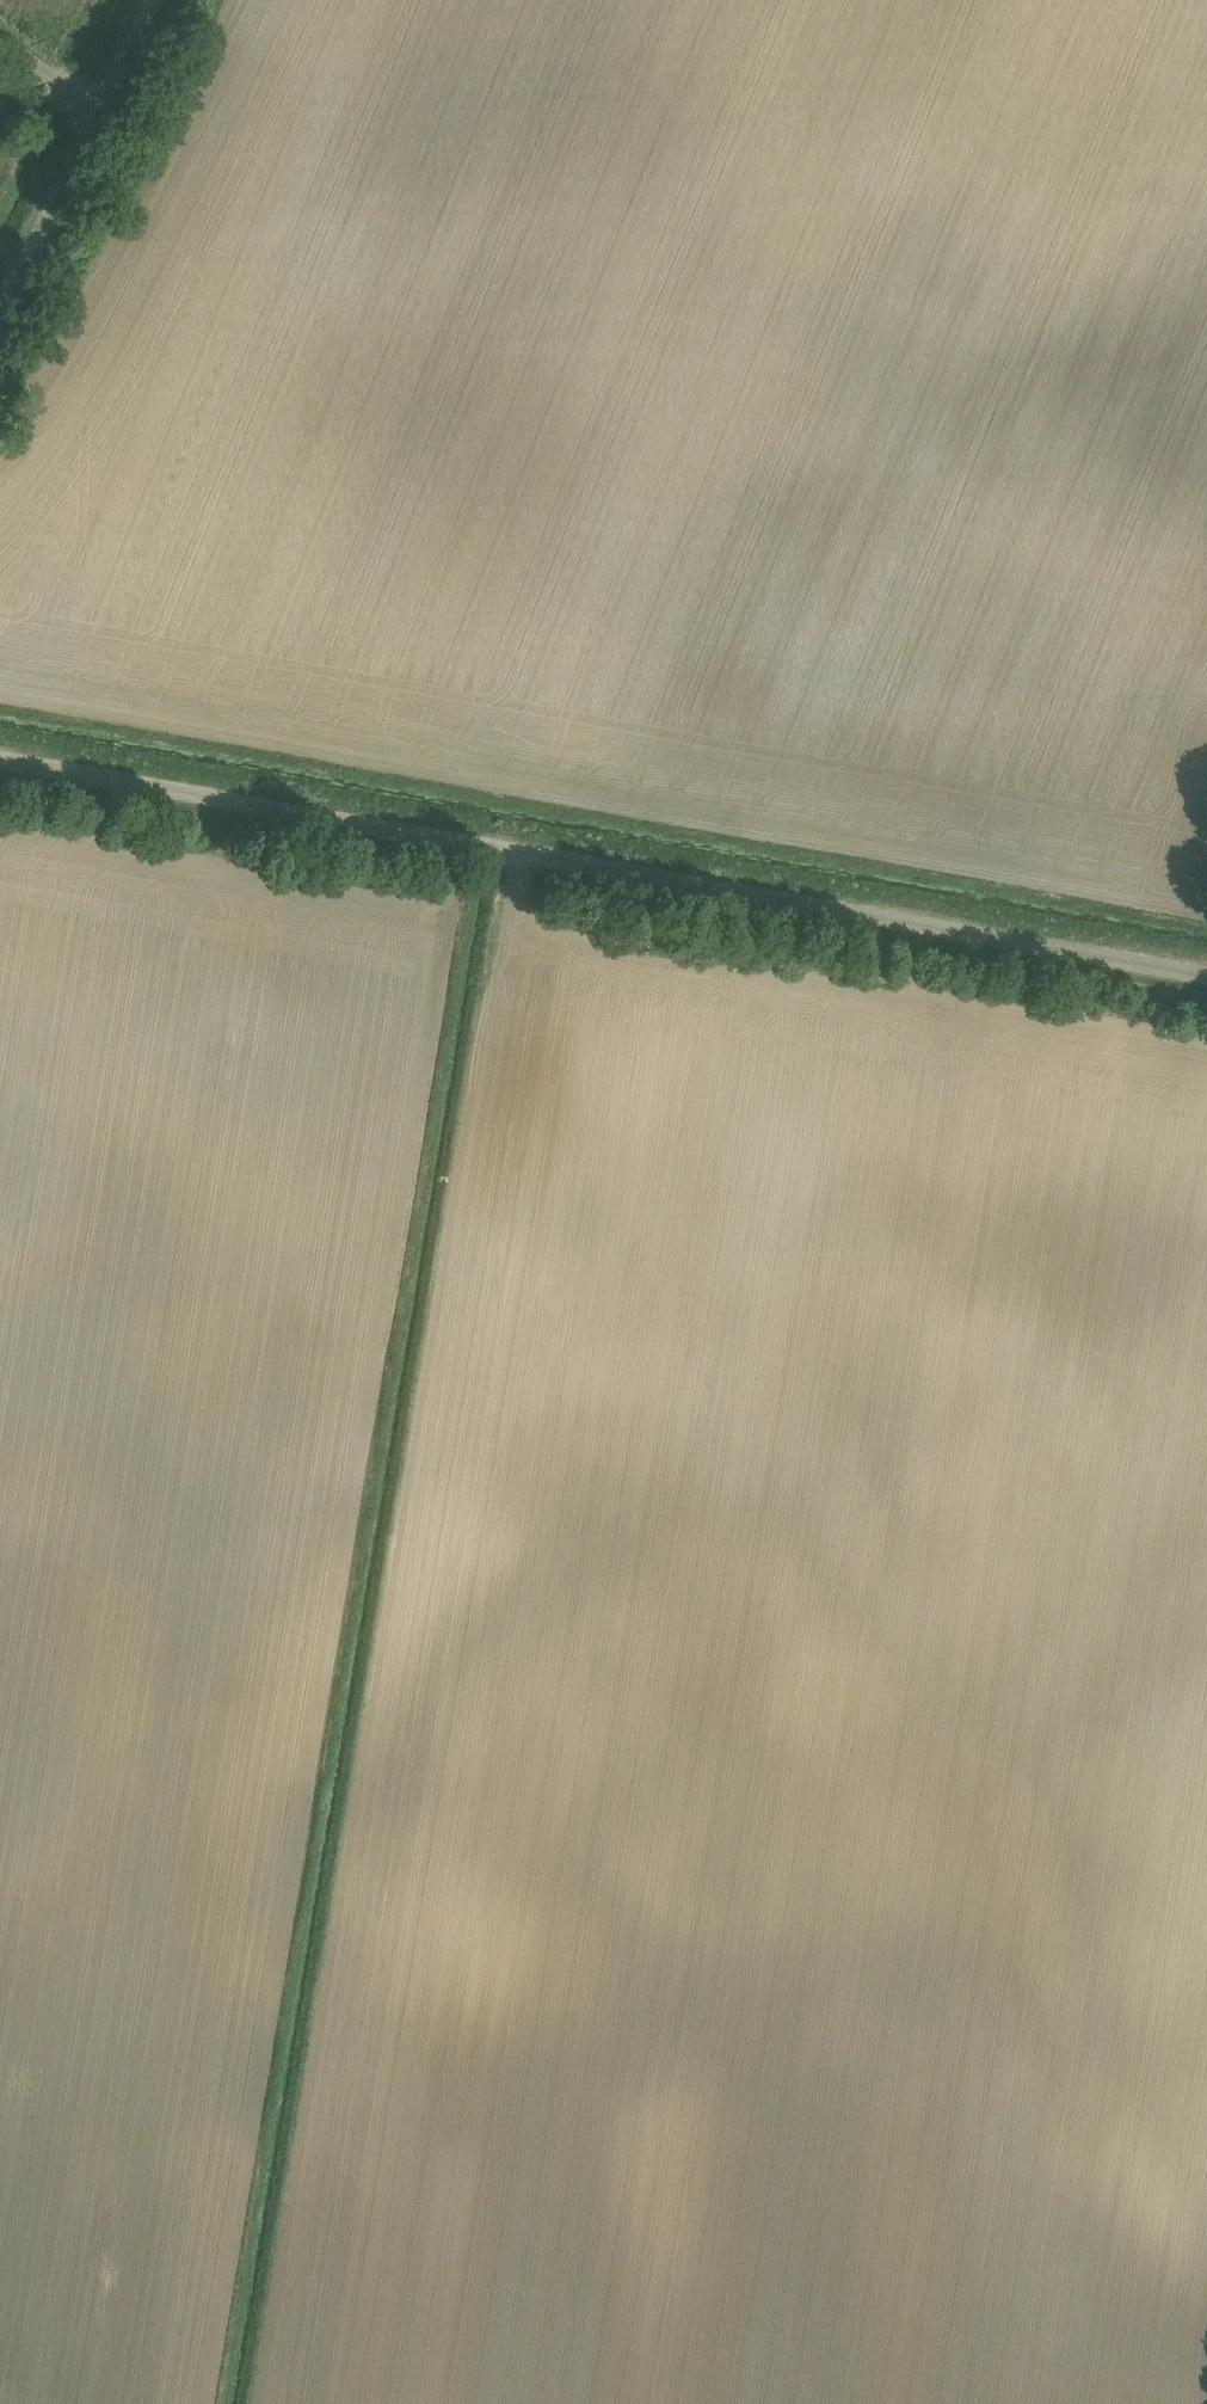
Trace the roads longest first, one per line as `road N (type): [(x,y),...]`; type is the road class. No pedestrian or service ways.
road 1 (residential): [(1206,979),(0,760)]
road 2 (unclassified): [(0,290),(143,0)]

